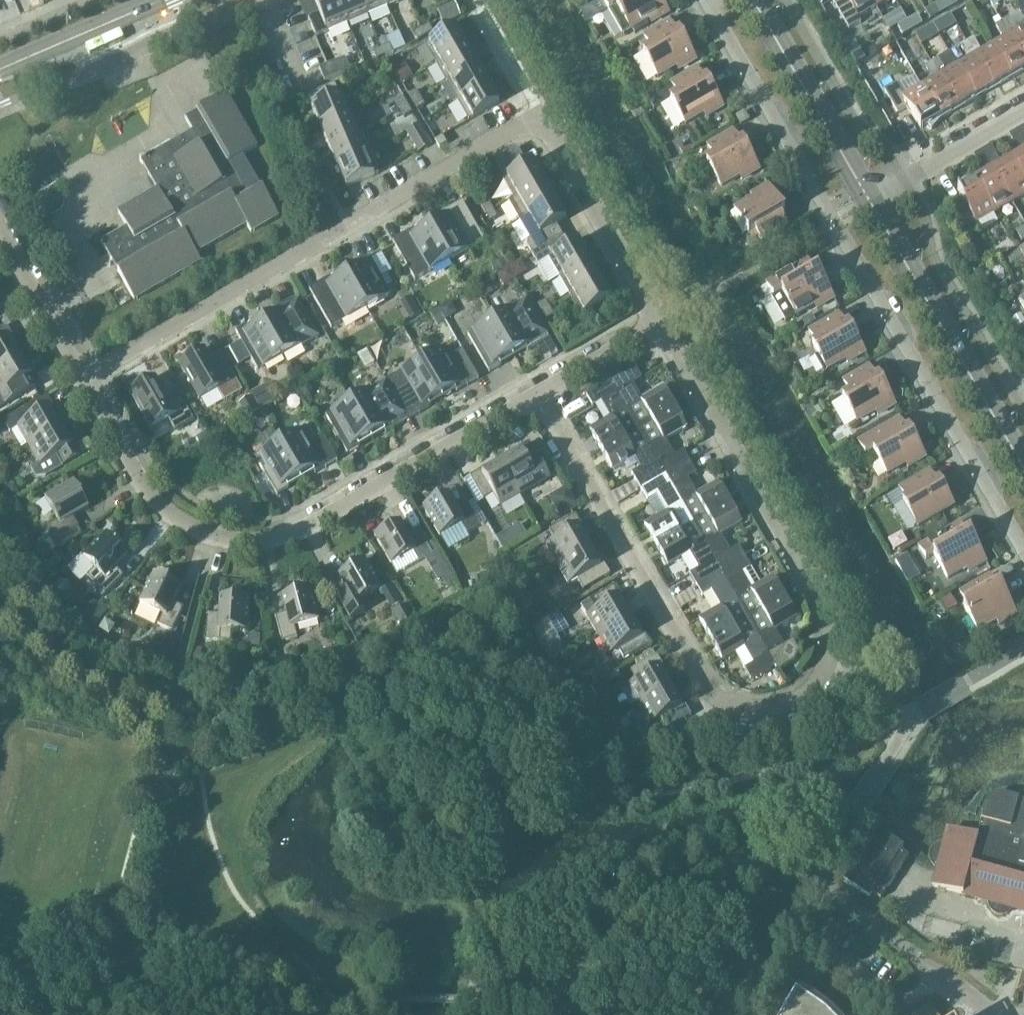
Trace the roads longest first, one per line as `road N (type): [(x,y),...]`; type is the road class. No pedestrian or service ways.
road 1 (residential): [(704,0),(1023,550)]
road 2 (residential): [(79,377),(150,496),(189,527),(244,541),(310,526),(536,393)]
road 3 (residential): [(79,377),(541,115)]
road 4 (residential): [(830,655),(819,680),(778,707),(749,710),(708,688),(536,393)]
road 5 (residential): [(830,655),(821,596),(661,323)]
road 6 (tertiary): [(1023,471),(870,203)]
road 7 (residential): [(661,323),(541,115)]
road 8 (tertiary): [(870,203),(754,0)]
road 9 (tertiary): [(0,70),(164,0)]
road 10 (residential): [(870,203),(1023,112)]
road 11 (residential): [(79,377),(0,228)]
road 12 (residential): [(536,393),(661,323)]

